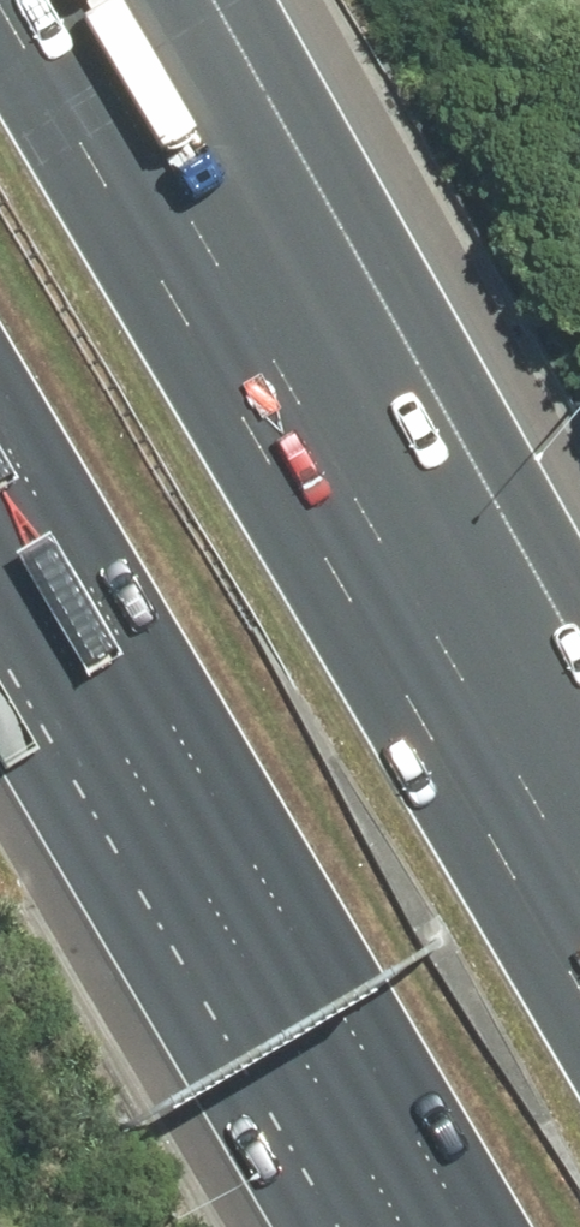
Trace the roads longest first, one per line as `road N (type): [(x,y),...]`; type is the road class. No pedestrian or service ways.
road 1 (motorway): [(468,1226),(0,442)]
road 2 (motorway): [(272,455),(579,979)]
road 3 (motorway): [(2,0),(272,455)]
road 4 (motorway): [(93,0),(272,455)]

